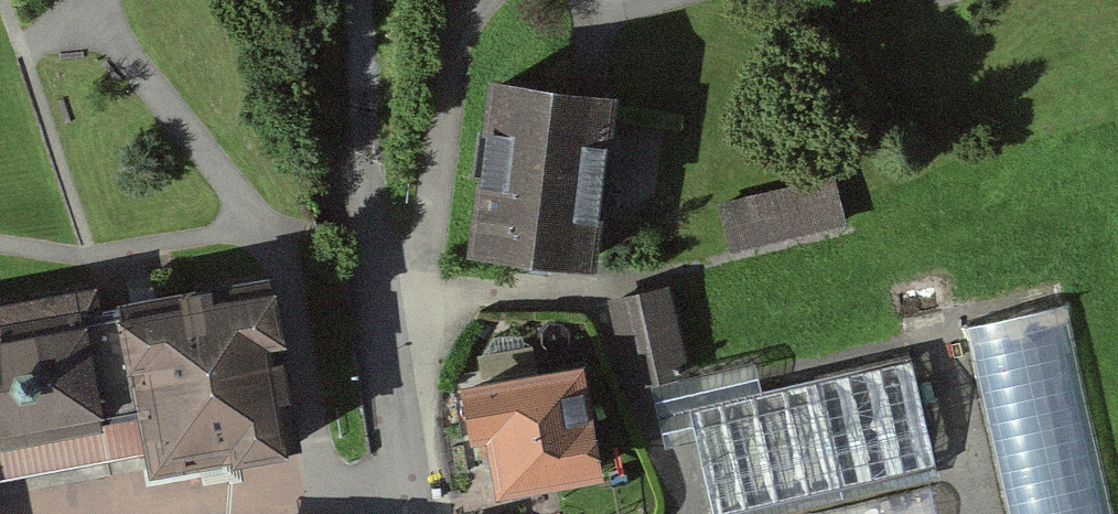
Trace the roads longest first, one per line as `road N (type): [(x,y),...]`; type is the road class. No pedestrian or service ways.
road 1 (track): [(374,278),(359,0)]
road 2 (residential): [(415,513),(374,278)]

